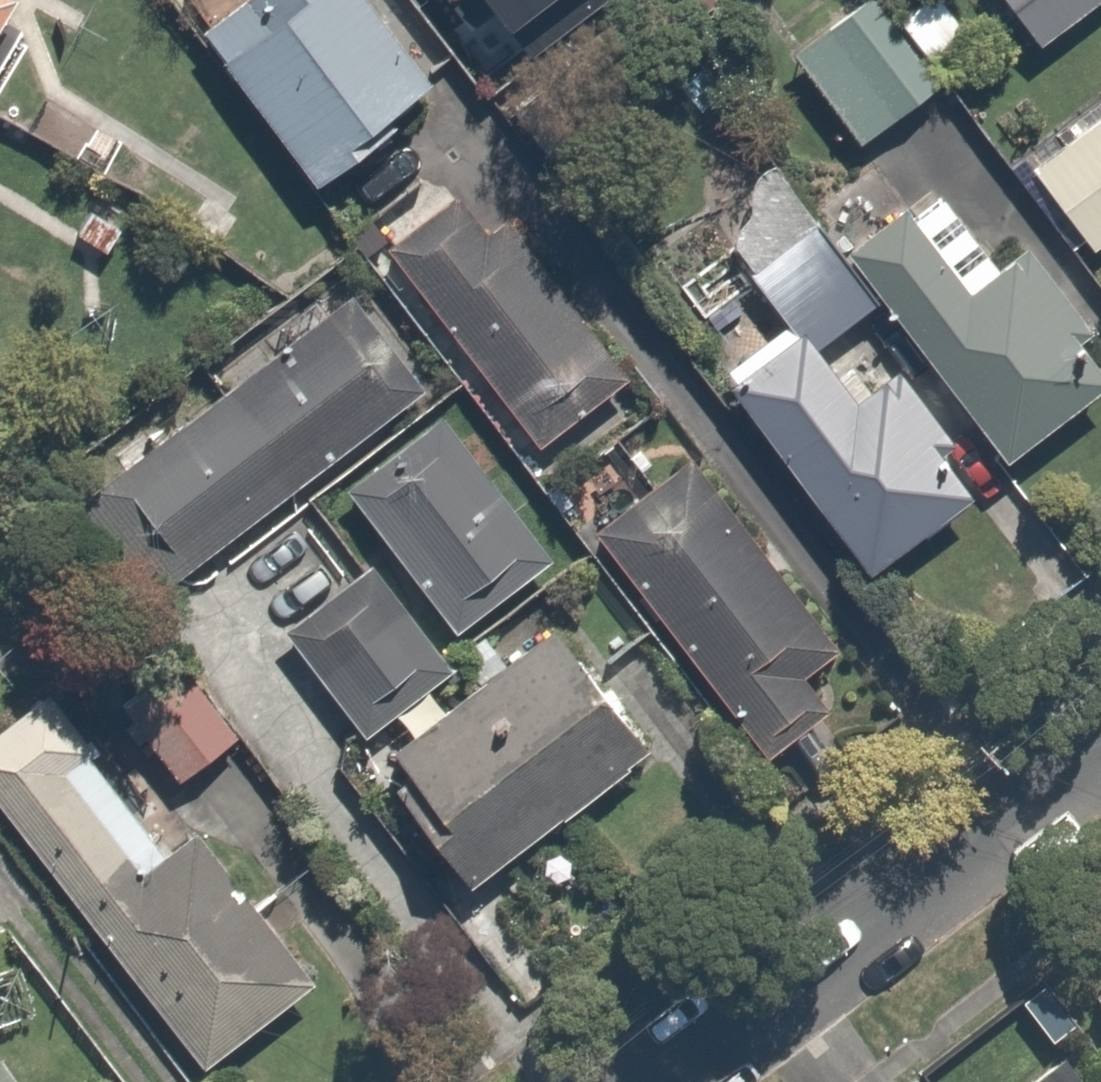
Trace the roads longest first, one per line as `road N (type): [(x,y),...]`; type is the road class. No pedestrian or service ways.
road 1 (residential): [(1100,737),(648,1081)]

